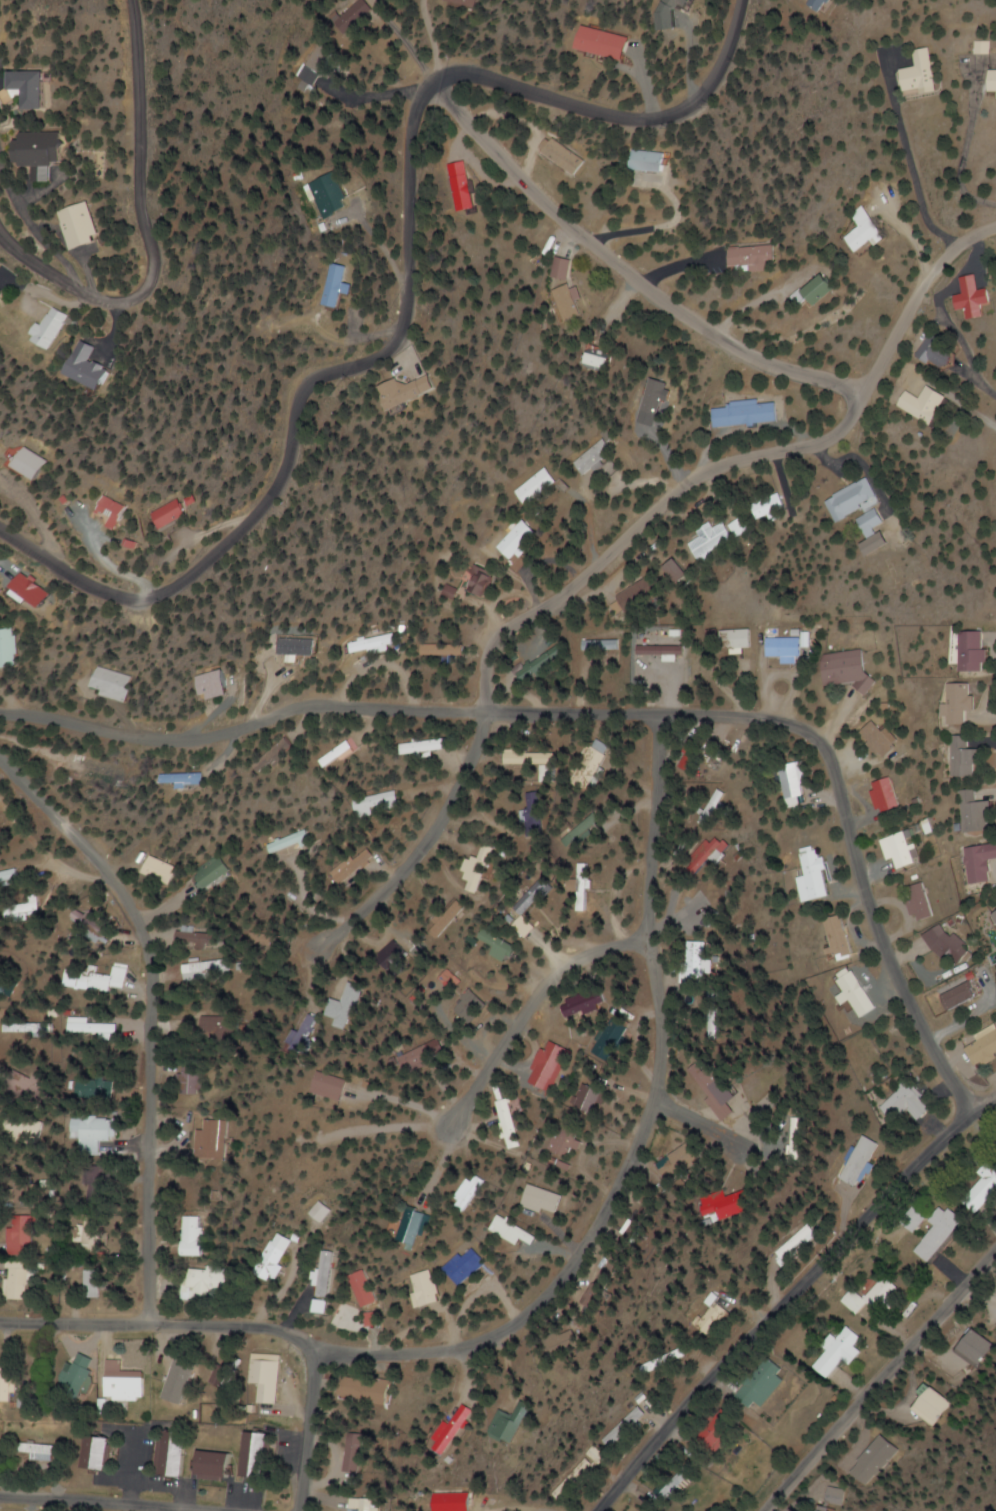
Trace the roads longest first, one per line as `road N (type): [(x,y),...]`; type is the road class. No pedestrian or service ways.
road 1 (tertiary): [(974,1112),(934,1052),(874,898),(844,790),(821,743),(793,728),(744,716),(305,706),(239,732),(0,715)]
road 2 (residential): [(0,1321),(279,1331),(318,1351),(461,1347),(524,1316),(577,1268),(655,1105),(662,1065),(658,987),(646,941),(659,715)]
road 3 (residential): [(437,83),(418,109),(409,192),(413,318),(381,360),(326,376),(300,396),(293,453),(259,516),(183,583),(139,599),(81,579),(0,528)]
road 4 (residential): [(485,712),(481,677),(490,641),(565,595),(643,520),(714,467),(842,434),(933,269),(995,226)]
road 5 (residential): [(149,1324),(144,1073),(153,973),(139,921),(111,873),(0,757)]
road 6 (tertiary): [(593,1510),(806,1274),(974,1112)]
road 7 (residential): [(868,389),(777,366),(627,277),(530,194),(437,83)]
road 8 (residential): [(131,0),(139,205),(162,282),(133,302),(97,299),(65,282),(0,223)]
road 9 (residential): [(737,0),(724,58),(683,113),(648,121),(610,116),(460,71),(437,83)]
road 10 (residential): [(761,1510),(995,1243)]
road 11 (residential): [(307,968),(436,826),(485,712)]
road 12 (residential): [(447,1126),(547,983),(592,953),(646,941)]
road 13 (residential): [(192,1510),(0,1496)]
road 14 (residential): [(296,1510),(318,1351)]

